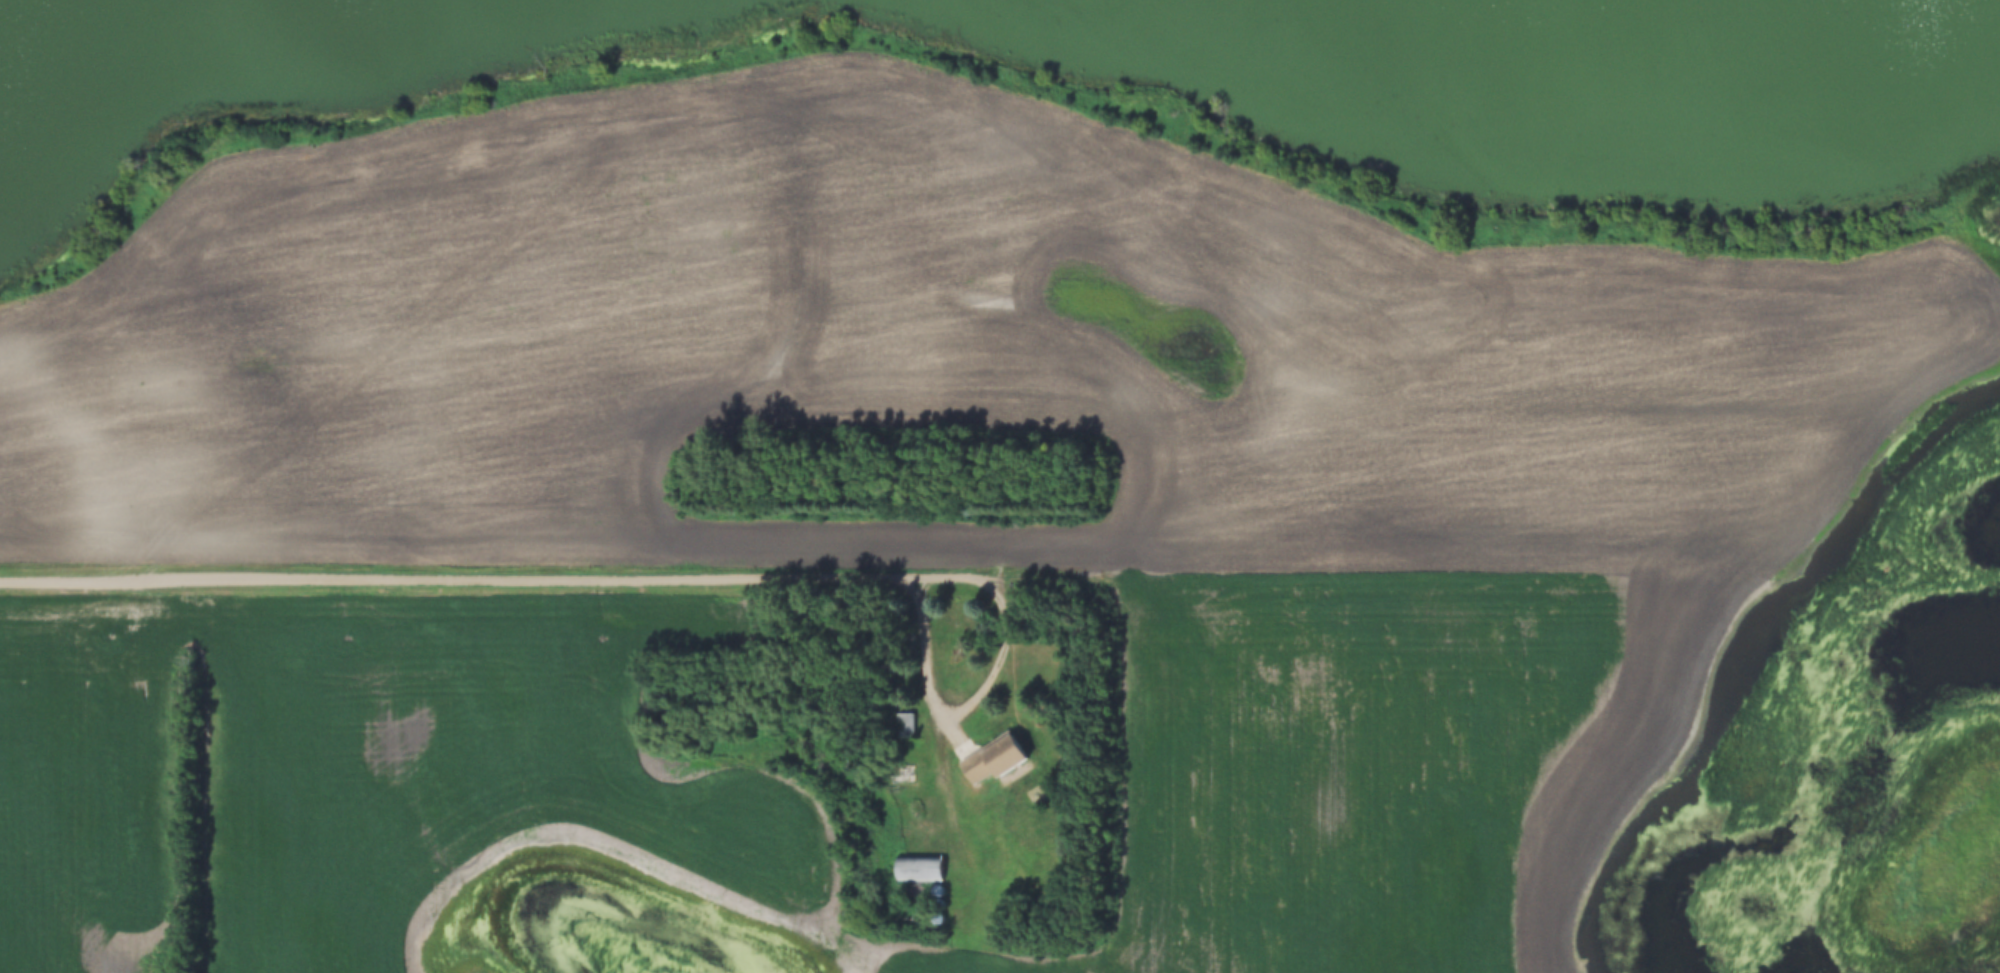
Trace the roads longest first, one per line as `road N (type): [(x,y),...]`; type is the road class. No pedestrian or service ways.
road 1 (track): [(1761,583),(996,581)]

